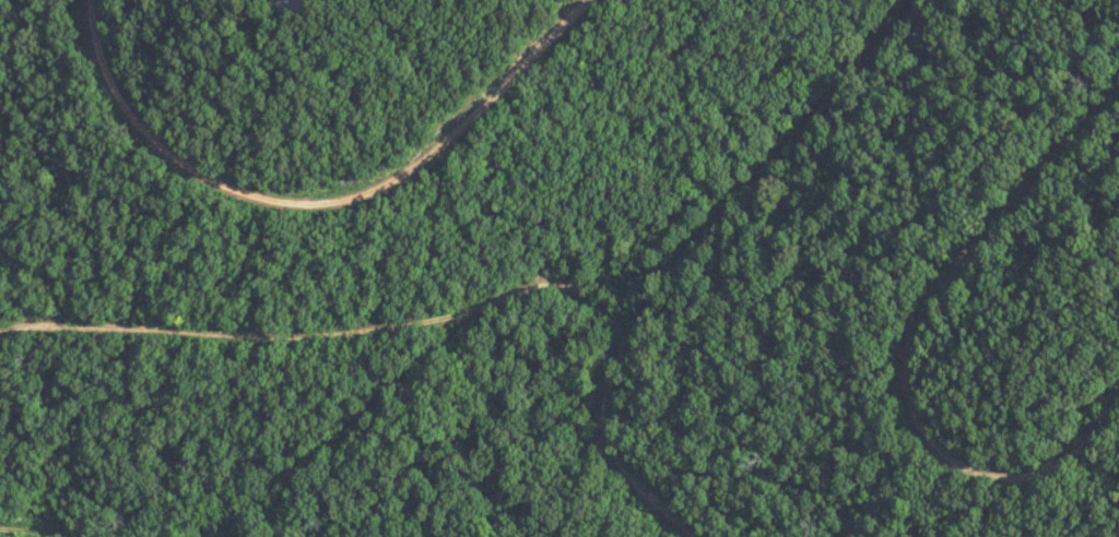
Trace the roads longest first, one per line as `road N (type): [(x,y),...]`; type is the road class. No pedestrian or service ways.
road 1 (residential): [(592,0),(411,171),(341,202),(303,204),(226,186),(162,145),(102,53),(94,0)]
road 2 (residential): [(692,536),(635,482),(610,439),(605,409),(621,355),(691,248),(921,0)]
road 3 (residential): [(1118,84),(962,259),(917,325),(907,361),(919,431),(975,473),(1005,480),(1062,465),(1118,407)]
road 4 (residential): [(635,330),(563,287),(431,323),(323,338),(0,335)]

